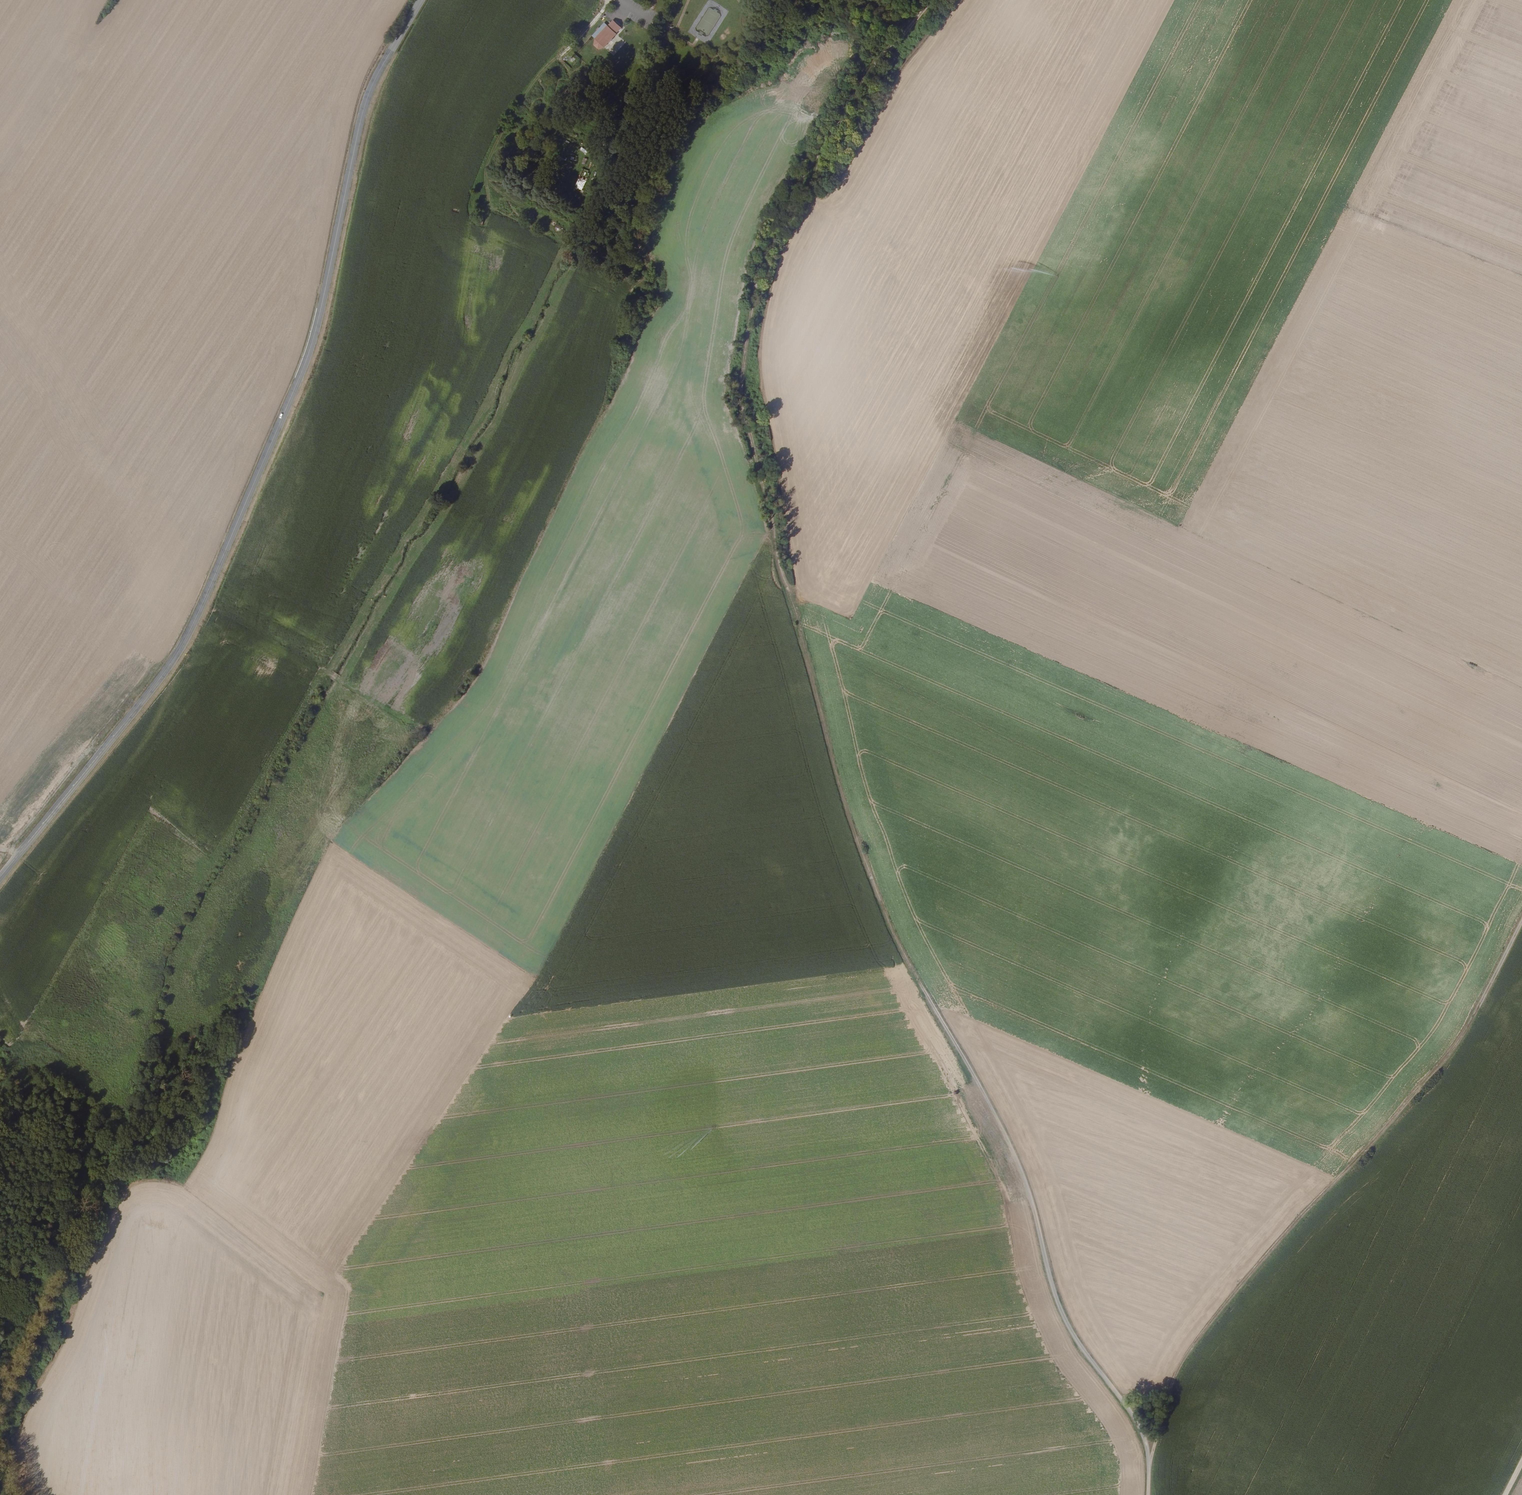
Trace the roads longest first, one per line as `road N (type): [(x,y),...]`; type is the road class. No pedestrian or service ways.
road 1 (track): [(933,0),(862,84),(788,204),(751,299),(739,403),(849,812),(879,895),(1008,1136),(1073,1333),(1144,1432),(1153,1469)]
road 2 (tertiary): [(0,877),(185,640),(309,356),(367,97),(420,0)]
road 3 (track): [(1521,917),(1441,1066),(1188,1355),(1151,1463)]
road 4 (track): [(609,0),(511,110),(483,176),(487,186),(542,212)]

